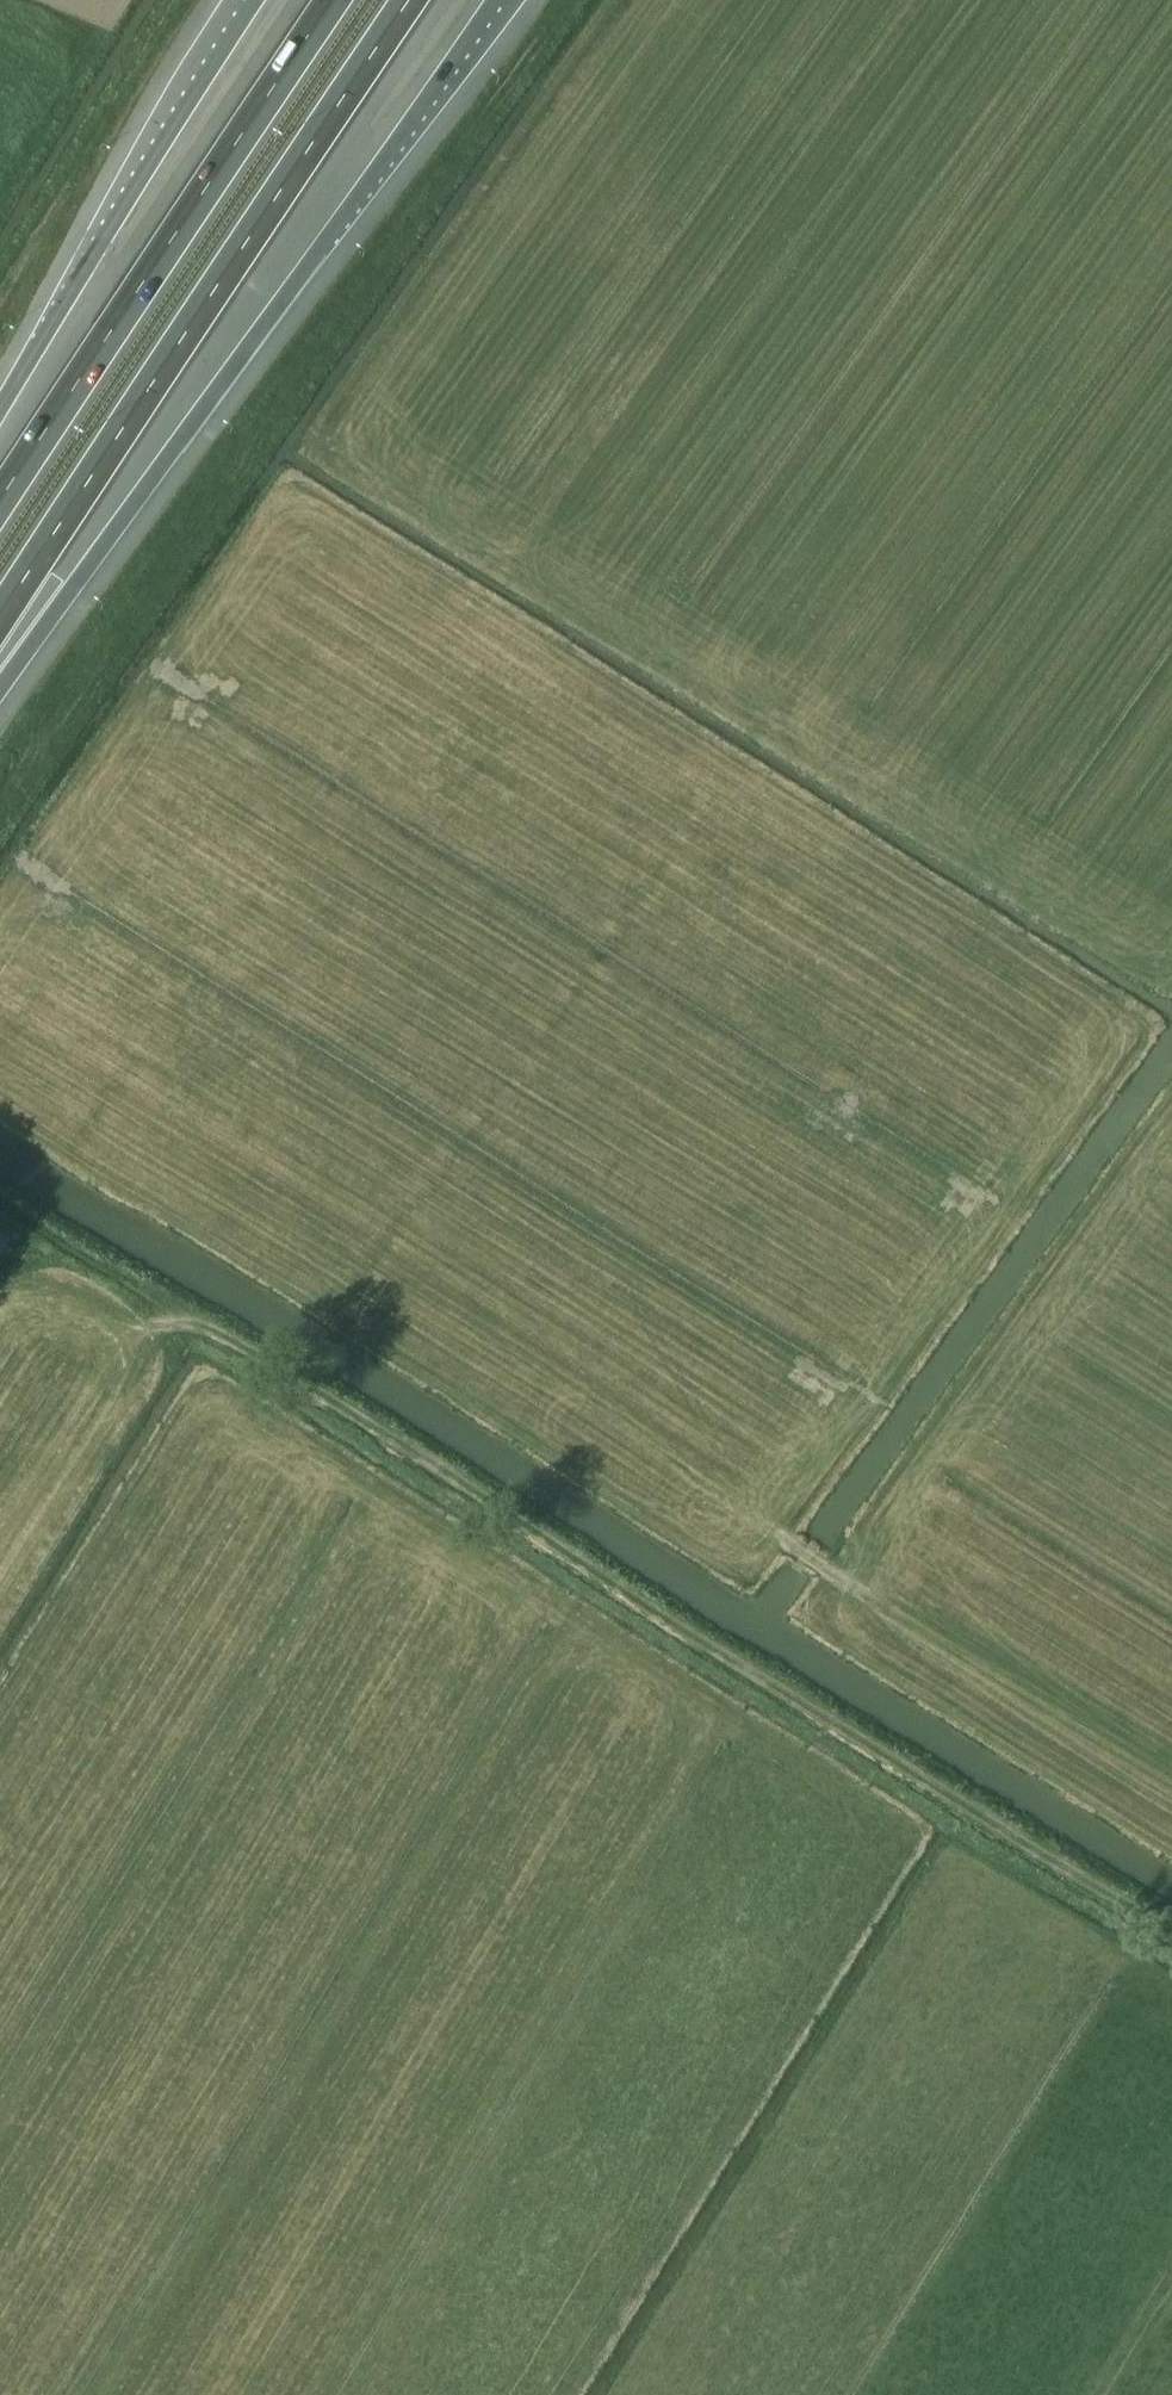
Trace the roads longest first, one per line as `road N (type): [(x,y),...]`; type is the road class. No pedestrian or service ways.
road 1 (motorway): [(0,685),(493,0)]
road 2 (motorway): [(0,621),(412,0)]
road 3 (motorway): [(335,0),(0,505)]
road 4 (motorway): [(253,0),(0,407)]

